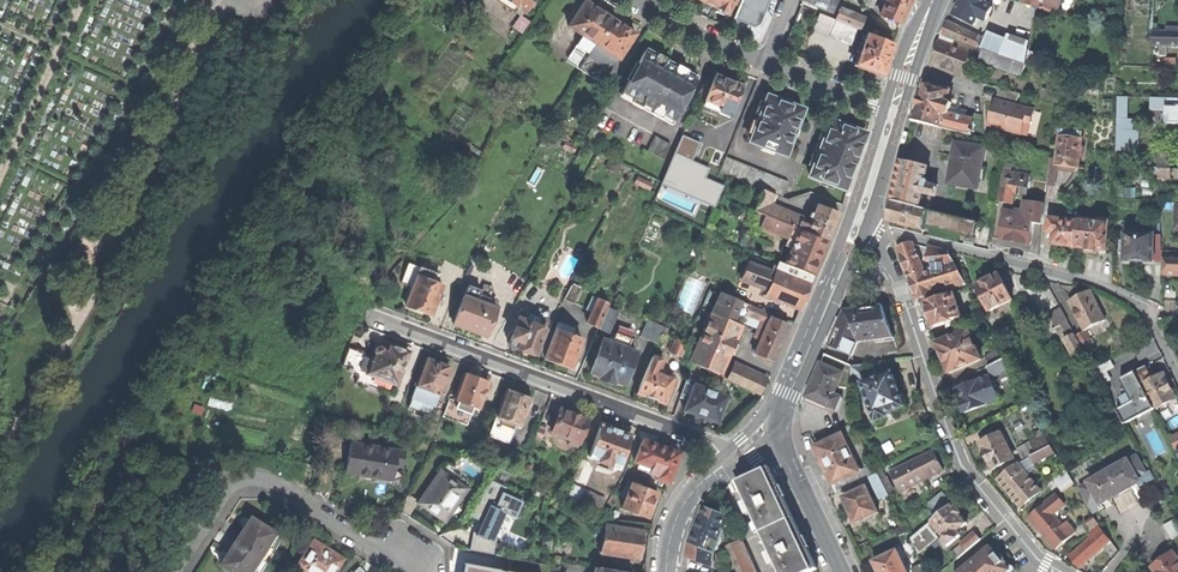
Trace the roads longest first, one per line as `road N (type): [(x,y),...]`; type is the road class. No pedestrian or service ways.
road 1 (residential): [(365,312),(702,437),(726,463)]
road 2 (residential): [(1059,571),(1033,555),(957,458),(880,233)]
road 3 (residential): [(407,571),(267,478),(233,484),(171,571)]
road 4 (residential): [(880,233),(1030,263),(1099,283),(1144,310)]
road 5 (secondary): [(858,223),(770,425)]
road 6 (secondary): [(841,571),(770,425)]
road 7 (residential): [(758,62),(892,113)]
road 8 (residential): [(640,0),(758,62)]
road 9 (tertiary): [(726,463),(689,501),(667,571)]
road 10 (secondary): [(933,0),(892,113)]

